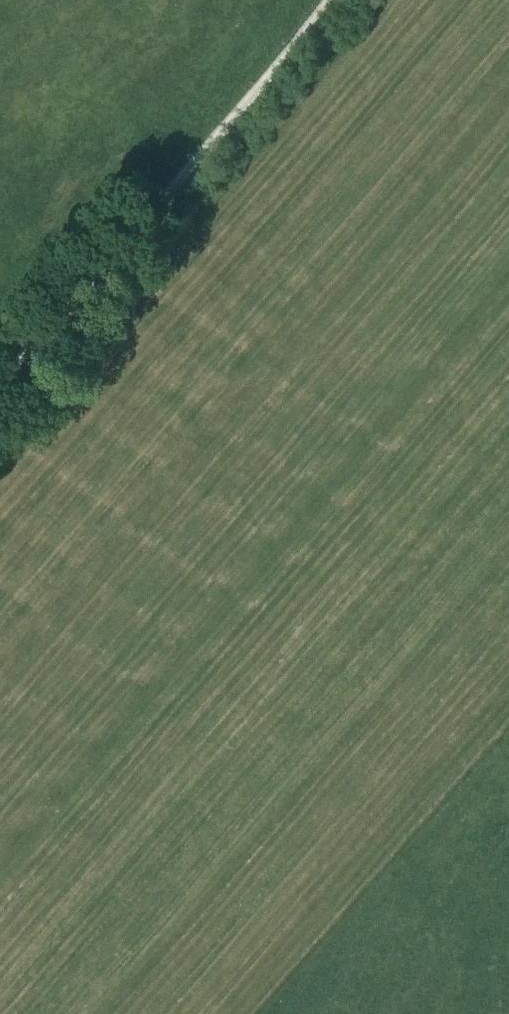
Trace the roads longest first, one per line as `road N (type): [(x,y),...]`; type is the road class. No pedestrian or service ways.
road 1 (track): [(350,0),(0,403)]

